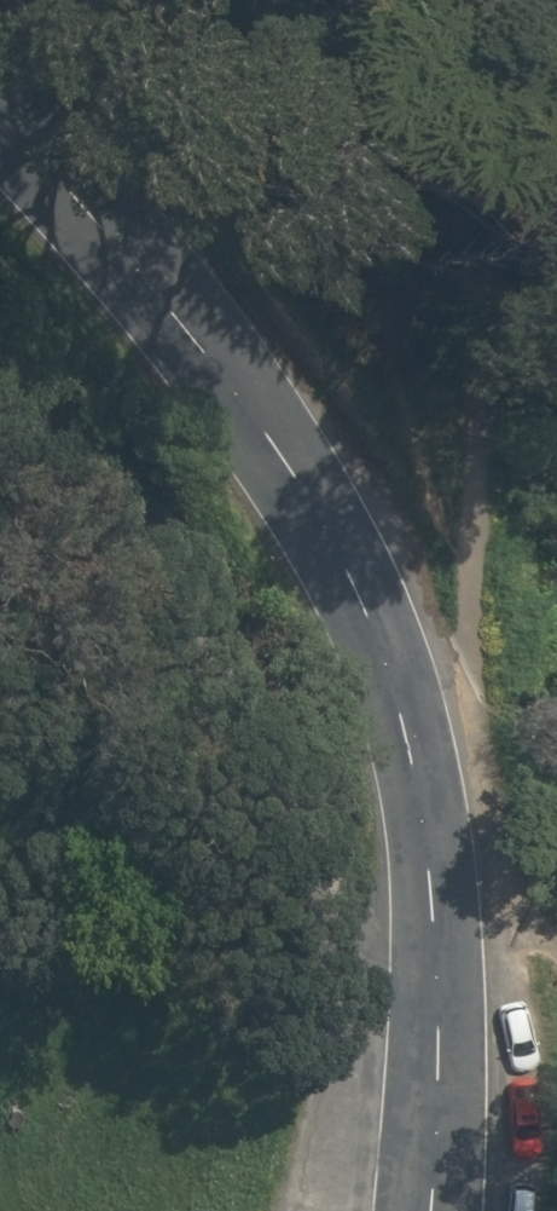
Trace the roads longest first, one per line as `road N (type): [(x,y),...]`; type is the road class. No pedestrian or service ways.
road 1 (residential): [(431,1210),(434,850),(407,733),(351,612),(285,503),(169,345),(0,137)]
road 2 (track): [(434,850),(342,890),(239,681),(47,410),(0,374)]

